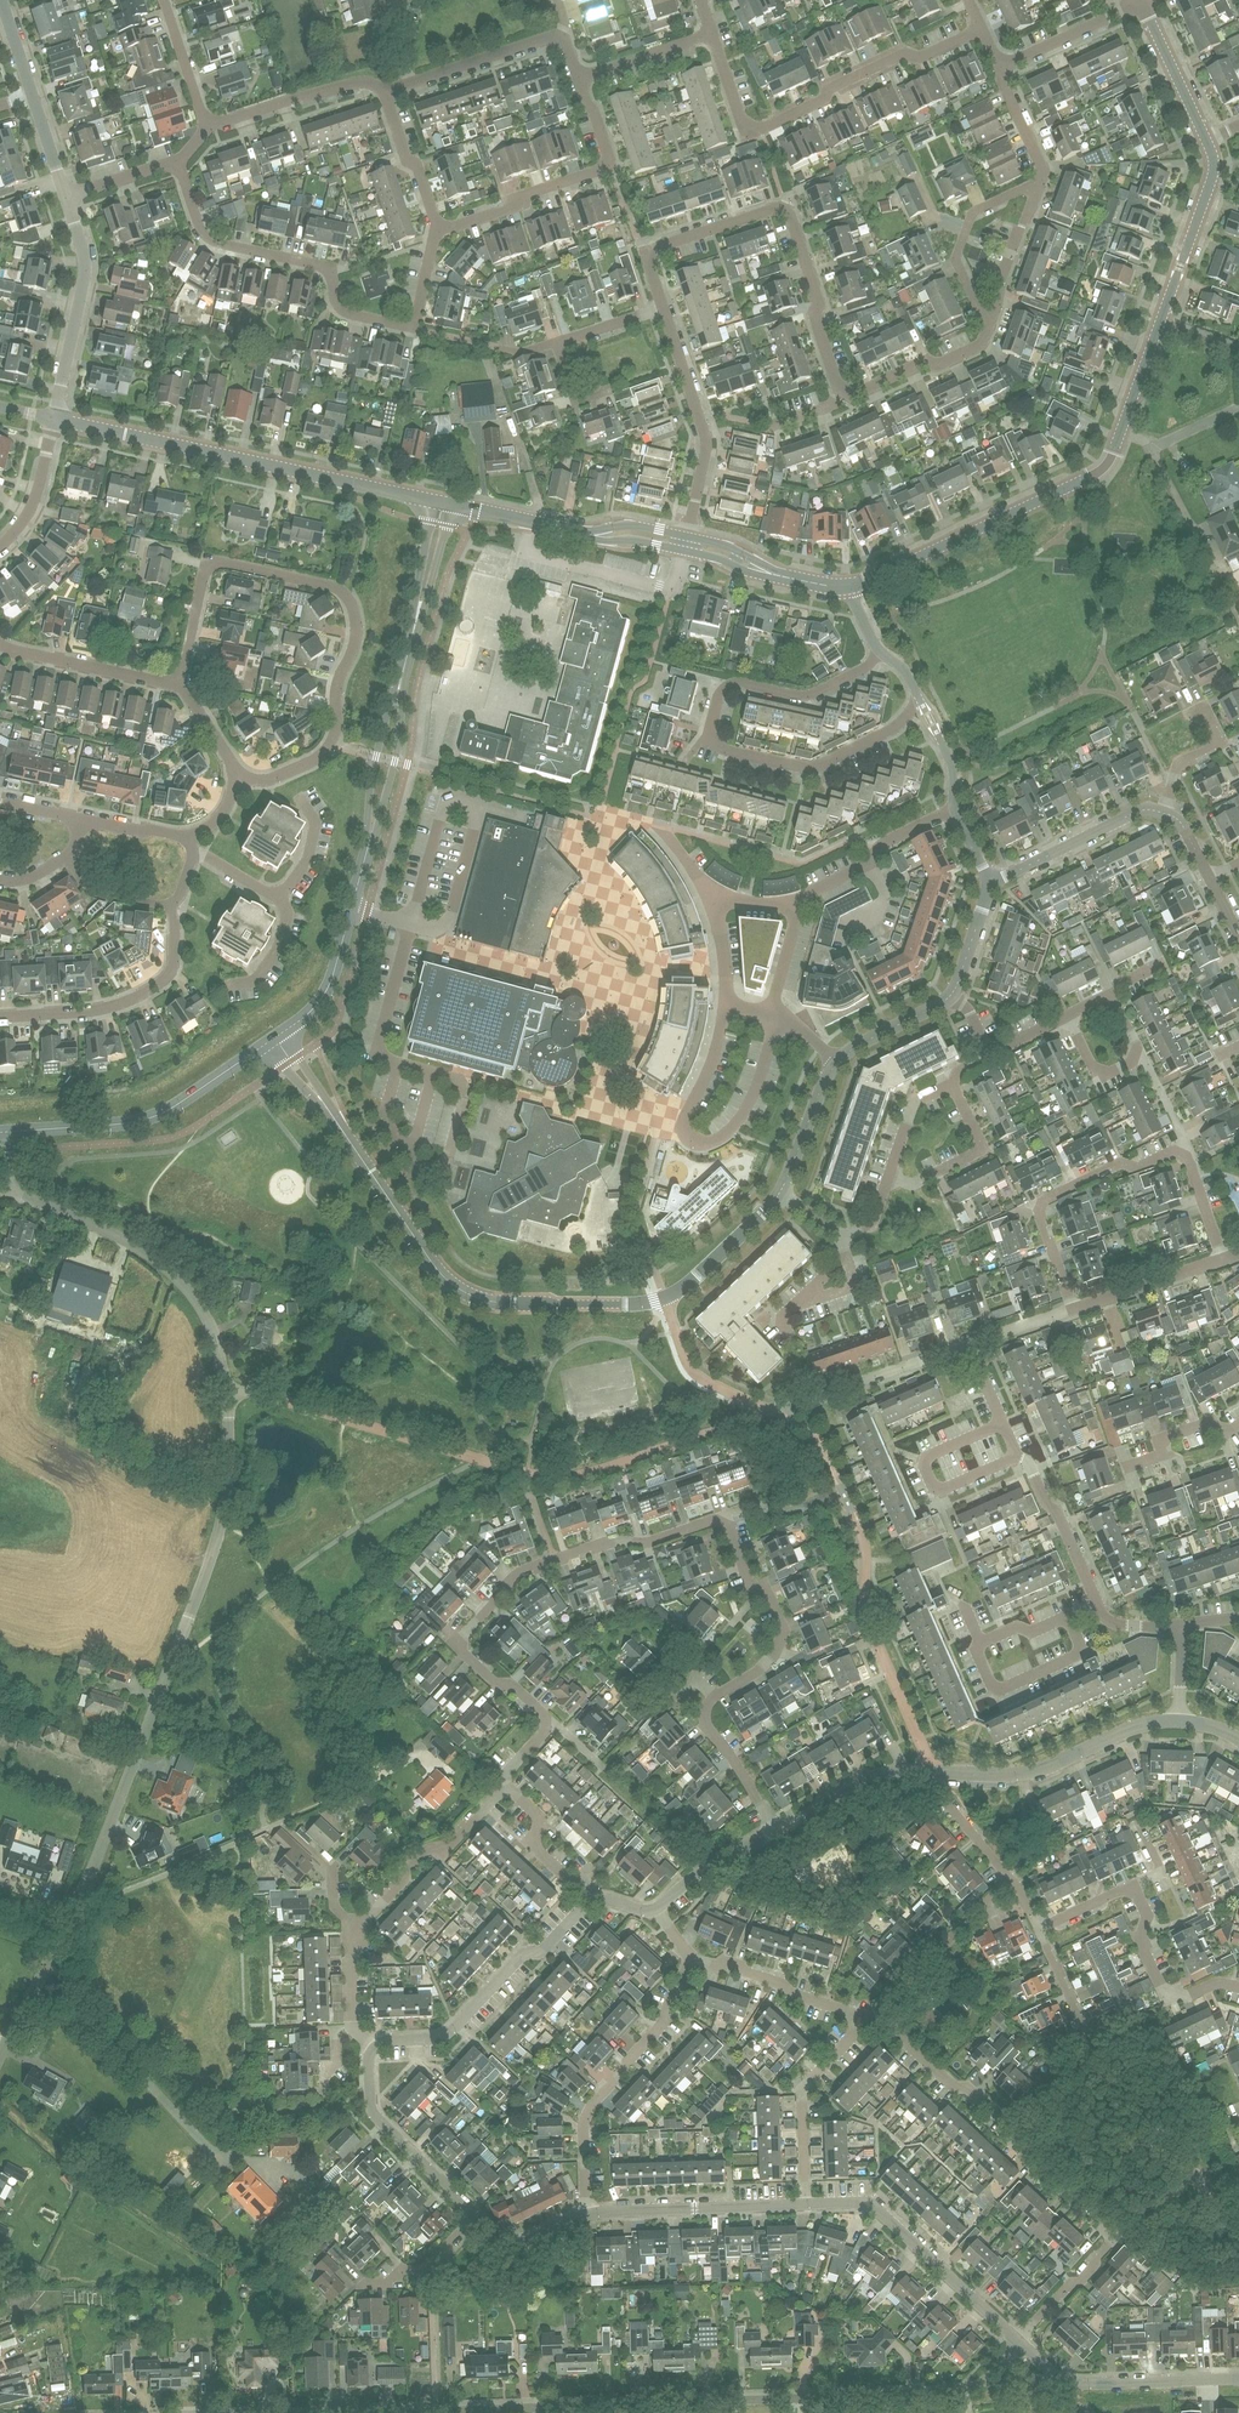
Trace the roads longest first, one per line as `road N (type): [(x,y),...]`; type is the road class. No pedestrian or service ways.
road 1 (residential): [(481,2410),(948,2394),(981,2383),(1022,2344)]
road 2 (unclassified): [(81,1895),(212,1556),(227,1490),(228,1393)]
road 3 (residential): [(180,684),(205,572),(214,562),(328,585),(350,600),(355,643),(337,684),(331,744),(279,777),(241,778)]
road 4 (residential): [(760,1589),(748,1581),(729,1527),(715,1520),(520,1571),(465,1634),(462,1650),(498,1685),(512,1686),(545,1722)]
road 5 (residential): [(1017,2339),(1122,2230),(1083,2195),(1070,2196),(1007,2135),(1003,2119),(884,2022)]
road 6 (residential): [(438,231),(411,324),(355,316),(335,301),(322,265),(210,240),(178,160)]
road 7 (residential): [(849,393),(834,379),(814,314),(819,302),(786,209),(649,253),(664,308)]
road 8 (tertiary): [(350,1141),(433,1265),(460,1290),(512,1304),(665,1298)]
road 9 (residential): [(433,501),(54,418)]
road 10 (residential): [(1074,1310),(1039,1212),(1044,1201),(1110,1165),(1140,1167),(1173,1152),(1188,1160),(1223,1259)]
road 11 (unclassified): [(228,1393),(212,1328),(185,1286),(128,1241),(16,1193),(7,1132)]
road 12 (residential): [(982,29),(922,57),(905,54),(760,128),(739,113),(712,34)]
road 13 (tertiary): [(851,587),(1081,482),(1108,463),(1121,432)]
road 14 (unclassified): [(228,1393),(265,1395),(528,1474)]
road 15 (residential): [(726,1006),(714,1061),(686,1116),(696,1142),(719,1138),(744,1114),(779,1018)]
road 16 (residential): [(586,2215),(583,2125),(592,2103),(663,2020),(690,1955)]
road 17 (tertiary): [(7,1132),(143,1121),(265,1045)]
road 18 (residential): [(579,77),(605,136),(606,167),(438,231)]
road 19 (residential): [(853,1515),(866,1548),(866,1619),(933,1772)]
road 20 (residential): [(376,2046),(450,2033),(522,1955),(540,1951),(593,1900)]
road 21 (residential): [(1017,2339),(876,2209),(806,2204)]
road 22 (residential): [(933,1772),(1025,1774),(1139,1726),(1178,1720)]
road 23 (residential): [(0,1018),(112,1007),(161,983),(174,961),(169,905)]
road 24 (residential): [(919,697),(896,727),(814,767),(725,751),(713,736)]
road 25 (residential): [(664,308),(707,442),(688,537)]
road 26 (residential): [(1238,2379),(1080,2385),(1022,2344)]
road 27 (residential): [(54,418),(84,279),(67,196)]
road 28 (residential): [(713,736),(718,699),(731,684),(810,695),(865,668),(880,651)]
road 29 (residential): [(806,2204),(586,2215)]
road 30 (residential): [(475,2216),(373,2112),(369,2059),(376,2046)]
road 31 (unclassified): [(457,1079),(394,1062),(381,1049),(412,924)]
road 32 (residential): [(683,551),(674,583),(659,587),(535,554),(528,546),(532,522)]
road 33 (residential): [(360,1929),(424,1853),(453,1844),(504,1792)]
road 34 (unclassified): [(267,1829),(132,1888),(81,1895)]
road 35 (residential): [(991,315),(981,312),(956,259),(972,211),(1041,179)]
road 36 (residential): [(1002,1424),(934,1454),(926,1469),(943,1489),(1013,1455)]
road 37 (residential): [(884,2022),(891,1999),(1011,1877)]
road 38 (residential): [(1159,326),(1213,172),(1208,142)]
road 39 (residential): [(1238,1987),(1219,1982),(1189,1995),(1160,1985),(1144,1951),(1147,1915),(1133,1885)]
road 40 (tertiary): [(991,883),(1137,812),(1164,813)]
road 41 (residential): [(794,902),(955,808)]
road 42 (residential): [(180,684),(0,643)]
road 43 (residential): [(1074,1310),(899,1368)]
road 44 (residential): [(208,129),(358,82),(384,88)]
road 45 (residential): [(384,88),(560,38)]
road 46 (residential): [(858,2014),(690,1955)]
road 47 (tertiary): [(401,682),(369,788),(367,853)]
road 48 (tertiary): [(367,853),(396,762),(401,682)]
road 49 (residential): [(1067,1617),(1077,1653),(1006,1688),(992,1684),(981,1642)]
road 50 (residential): [(1097,1603),(1056,1510),(1027,1460),(1013,1455)]
road 51 (residential): [(888,1179),(913,1185),(976,1153),(981,1142),(951,1084)]
road 52 (residential): [(849,393),(982,344),(991,315)]
road 53 (residential): [(778,1832),(879,1774),(933,1772)]
road 54 (residential): [(770,1411),(692,1371),(665,1298)]
road 55 (residential): [(1223,1259),(1074,1310)]
road 56 (residential): [(778,1832),(708,1728),(715,1697)]
road 57 (tertiary): [(665,1298),(781,1192)]
road 58 (residential): [(1000,67),(1141,2)]
road 59 (residential): [(1208,142),(1141,2)]
road 60 (residential): [(438,231),(384,88)]
road 61 (residential): [(504,1792),(537,1816),(541,1853),(593,1900)]
road 62 (unclassified): [(0,2055),(67,1923)]
road 63 (residential): [(715,1697),(778,1649),(785,1632),(760,1589)]
road 64 (residential): [(656,1910),(714,1864),(778,1832)]
road 65 (residential): [(991,315),(1041,179)]
road 66 (tertiary): [(284,1032),(328,989),(351,911)]
road 67 (residential): [(0,546),(41,491),(54,418)]
road 68 (residential): [(357,2284),(430,2265),(475,2216)]
road 69 (tertiary): [(781,1192),(837,1062)]
road 70 (residential): [(712,34),(579,77)]
road 71 (residential): [(208,129),(164,0)]
road 72 (residential): [(1011,1877),(948,1804),(933,1772)]
road 73 (tertiary): [(837,1062),(950,996)]
road 74 (tertiary): [(414,629),(452,505)]
road 75 (tertiary): [(433,501),(414,629)]
road 76 (residential): [(1125,1467),(1156,1457),(1166,1438),(1206,1424),(1238,1425)]
road 77 (residential): [(1164,813),(1179,765),(1216,741),(1199,712)]
road 78 (residential): [(1238,407),(1163,444),(1121,432)]
road 79 (residential): [(586,2215),(516,2245),(475,2216)]
road 80 (residential): [(951,1084),(913,1102),(888,1179)]
road 81 (residential): [(169,905),(92,891),(67,856)]
road 82 (tertiary): [(950,996),(991,883)]
road 83 (residential): [(1041,179),(1000,67)]

